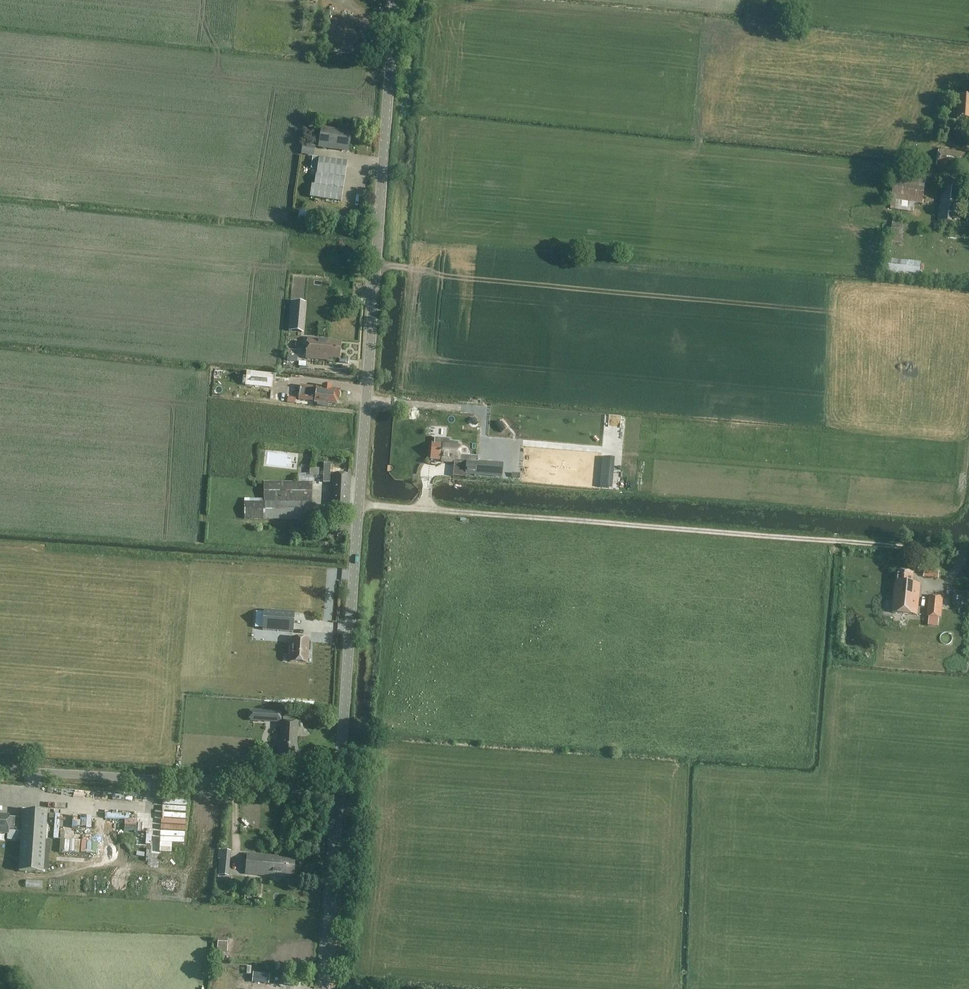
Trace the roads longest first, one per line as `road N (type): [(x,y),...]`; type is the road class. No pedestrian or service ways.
road 1 (tertiary): [(338,791),(395,0)]
road 2 (track): [(968,553),(358,505)]
road 3 (unclassified): [(0,770),(338,791)]
road 4 (tertiary): [(325,988),(338,791)]

